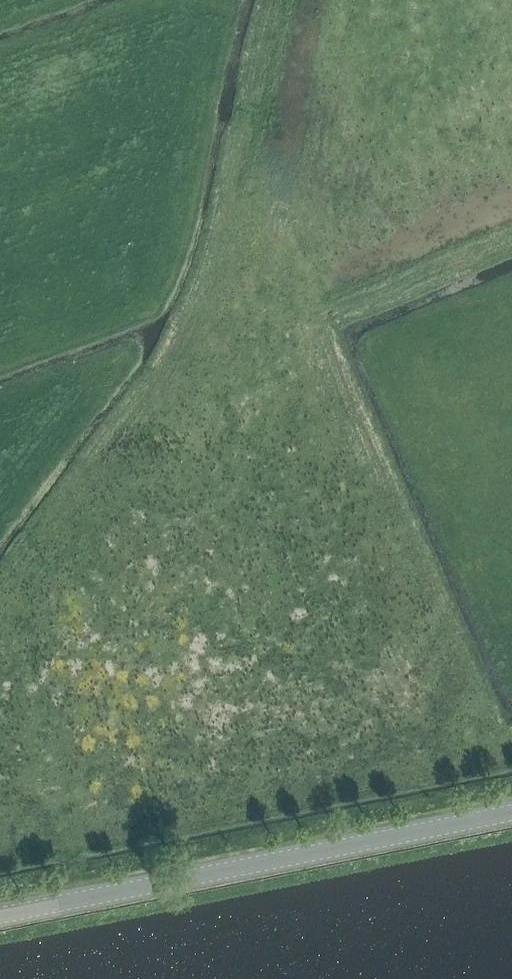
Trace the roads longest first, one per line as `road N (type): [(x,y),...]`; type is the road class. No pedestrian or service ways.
road 1 (tertiary): [(0,908),(511,806)]

